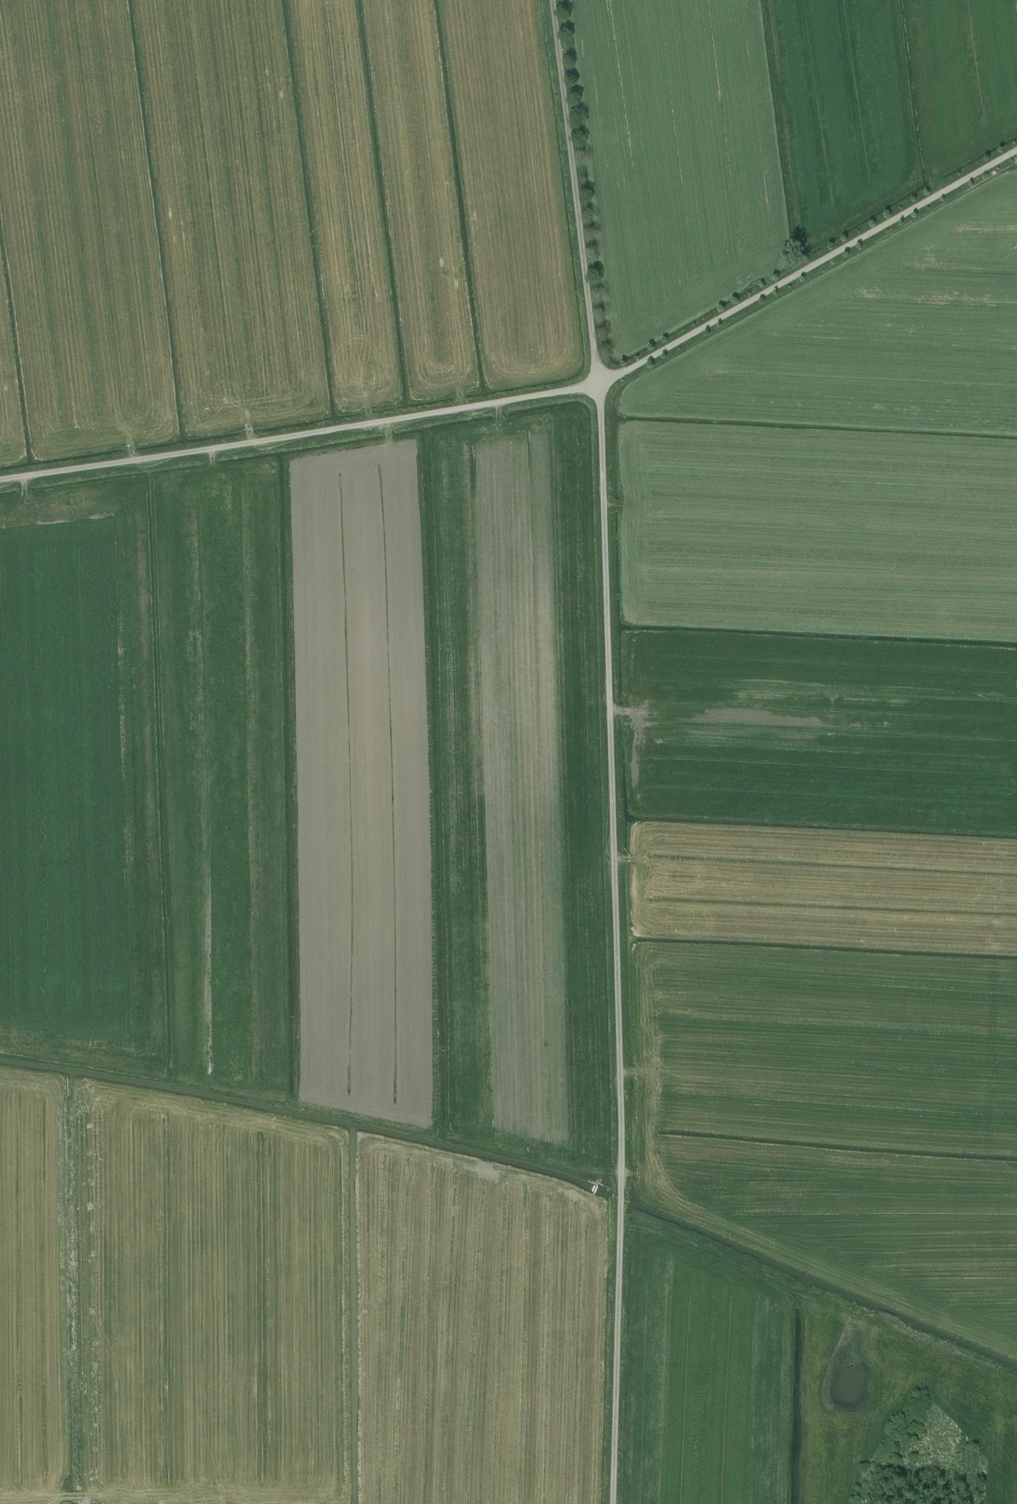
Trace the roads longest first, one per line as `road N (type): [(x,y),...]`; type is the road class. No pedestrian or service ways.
road 1 (unclassified): [(615,1503),(628,1123),(597,383)]
road 2 (unclassified): [(0,487),(597,383)]
road 3 (unclassified): [(597,383),(1016,150)]
road 4 (unclassified): [(597,383),(551,0)]

